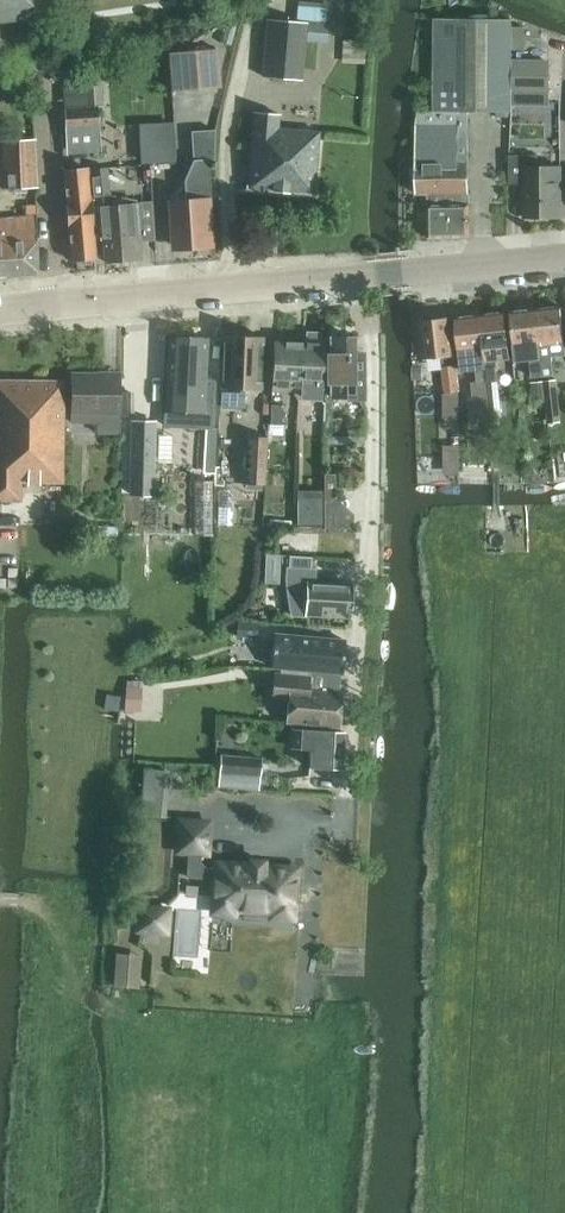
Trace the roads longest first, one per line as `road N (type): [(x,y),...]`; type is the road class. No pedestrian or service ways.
road 1 (unclassified): [(358,750),(374,465),(368,277)]
road 2 (tertiary): [(60,305),(368,277)]
road 3 (track): [(230,290),(221,144),(271,0)]
road 4 (residential): [(60,305),(47,63),(29,46),(0,47)]
road 5 (tertiary): [(368,277),(564,256)]
road 6 (track): [(120,1015),(81,994),(65,924),(23,901),(0,900)]

